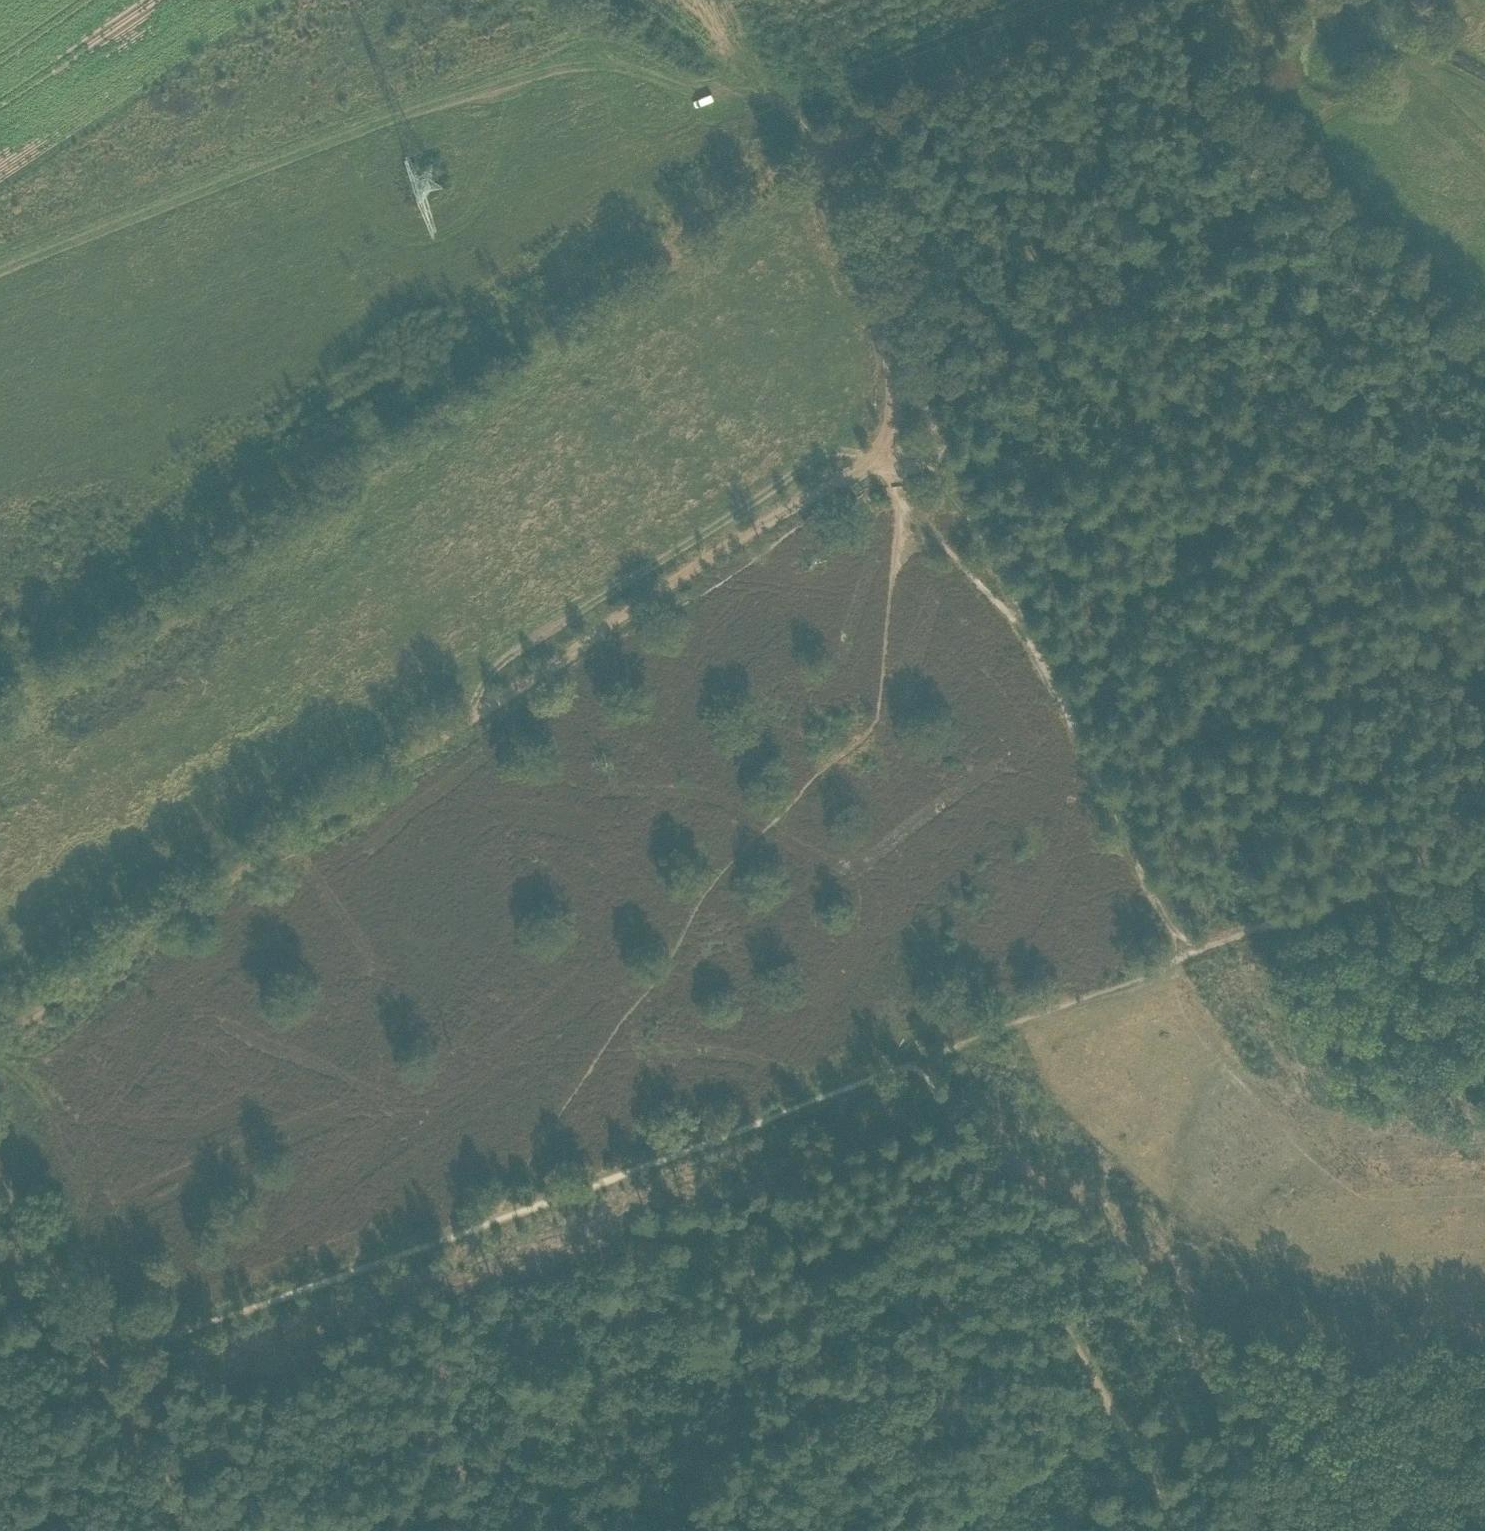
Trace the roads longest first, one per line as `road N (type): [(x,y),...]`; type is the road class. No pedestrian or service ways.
road 1 (track): [(0,1021),(889,445)]
road 2 (track): [(0,260),(422,97),(608,34),(791,127),(842,136)]
road 3 (track): [(1132,7),(842,136),(833,190),(851,266),(925,421)]
road 4 (track): [(933,437),(1195,955)]
road 5 (track): [(1484,848),(1195,955)]
road 6 (track): [(1195,955),(917,1063)]
road 7 (track): [(89,1332),(190,1530)]
road 8 (track): [(0,1164),(89,1332)]

